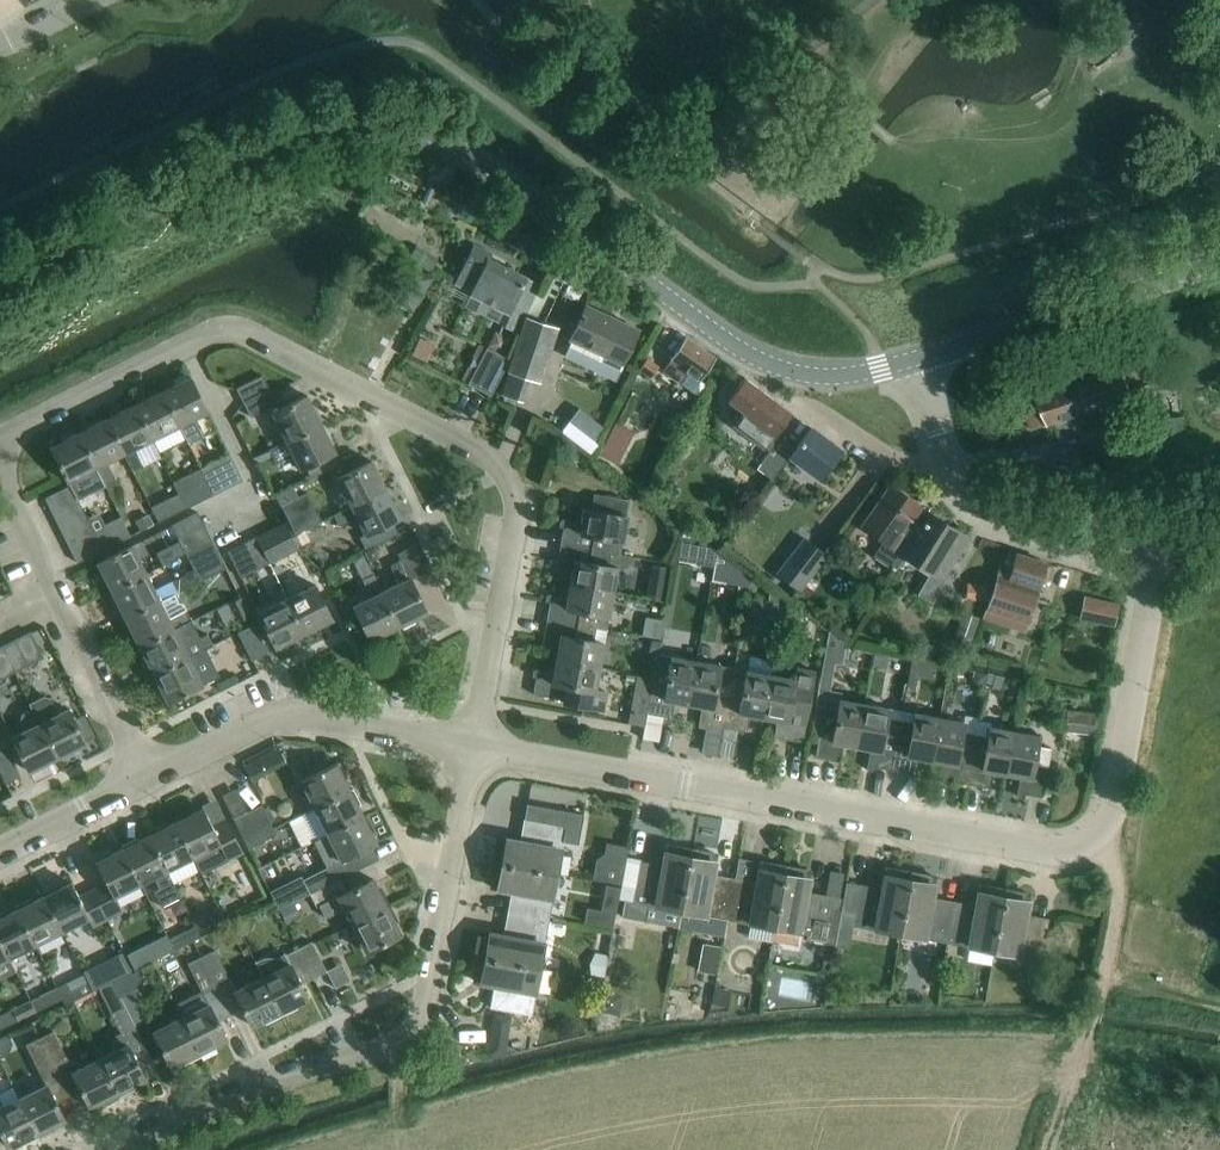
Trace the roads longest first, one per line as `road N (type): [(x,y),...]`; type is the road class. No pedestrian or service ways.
road 1 (tertiary): [(0,274),(264,145),(325,127),(385,124),(441,137),(478,158),(718,334),(773,365),(842,376),(920,357)]
road 2 (residential): [(474,744),(530,498),(506,460),(249,329),(208,335),(0,440)]
road 3 (residential): [(474,744),(975,830),(1074,840),(1099,834)]
road 4 (residential): [(114,1149),(228,1093),(410,1038),(422,1019),(474,744)]
road 5 (unclassified): [(1159,525),(1010,514),(971,501),(950,466),(920,357)]
road 6 (residential): [(153,775),(0,468)]
road 7 (residential): [(153,775),(265,719),(302,714),(474,744)]
road 8 (unclassified): [(1046,1149),(1118,888),(1099,834)]
road 9 (residential): [(1099,834),(1159,525)]
road 10 (tertiary): [(920,357),(1219,261)]
road 11 (residential): [(0,851),(153,775)]

